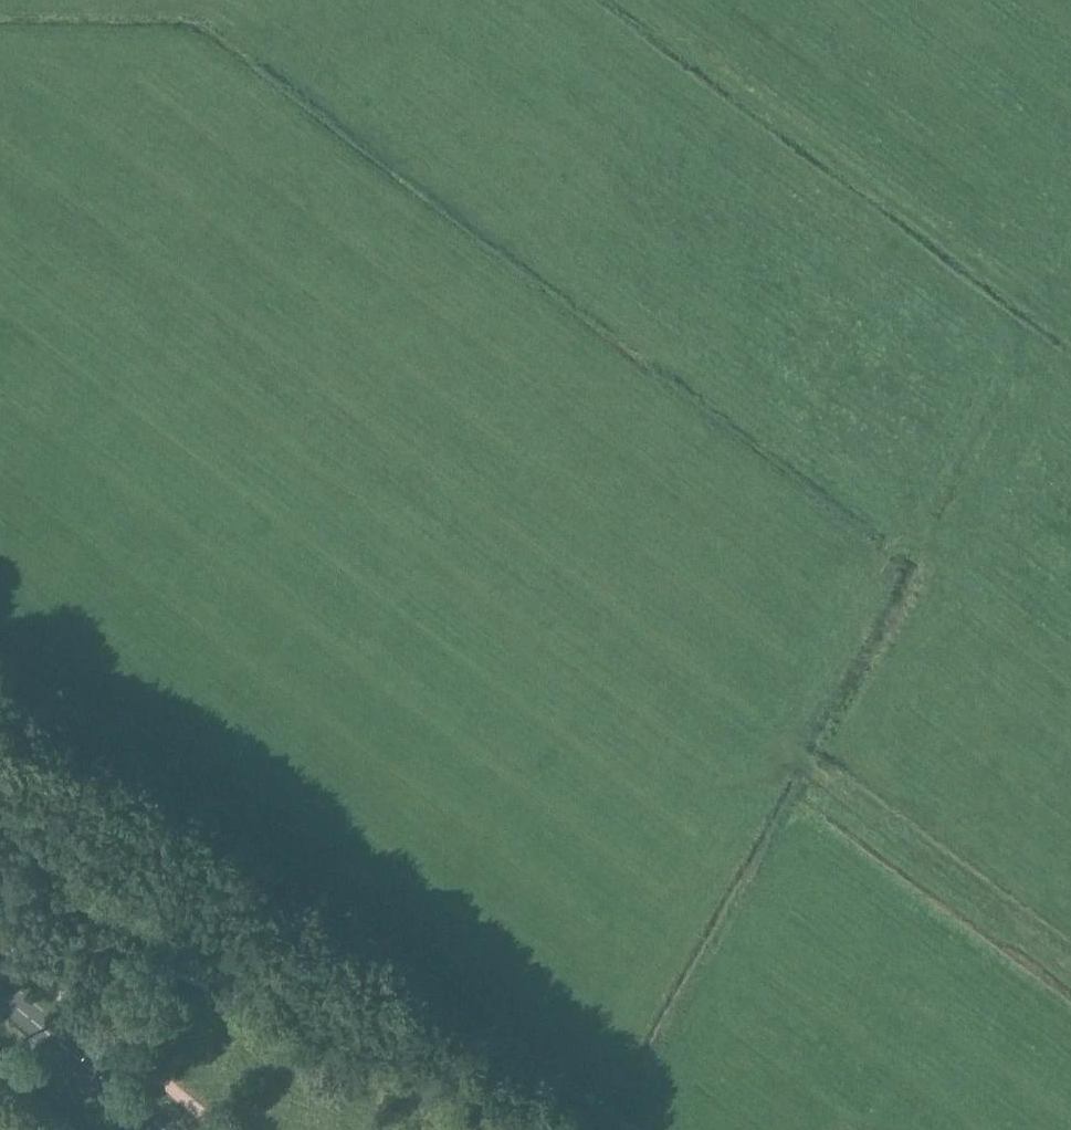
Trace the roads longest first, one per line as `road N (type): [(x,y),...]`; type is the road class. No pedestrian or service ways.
road 1 (track): [(793,759),(1070,970)]
road 2 (tertiary): [(165,1129),(0,994)]

